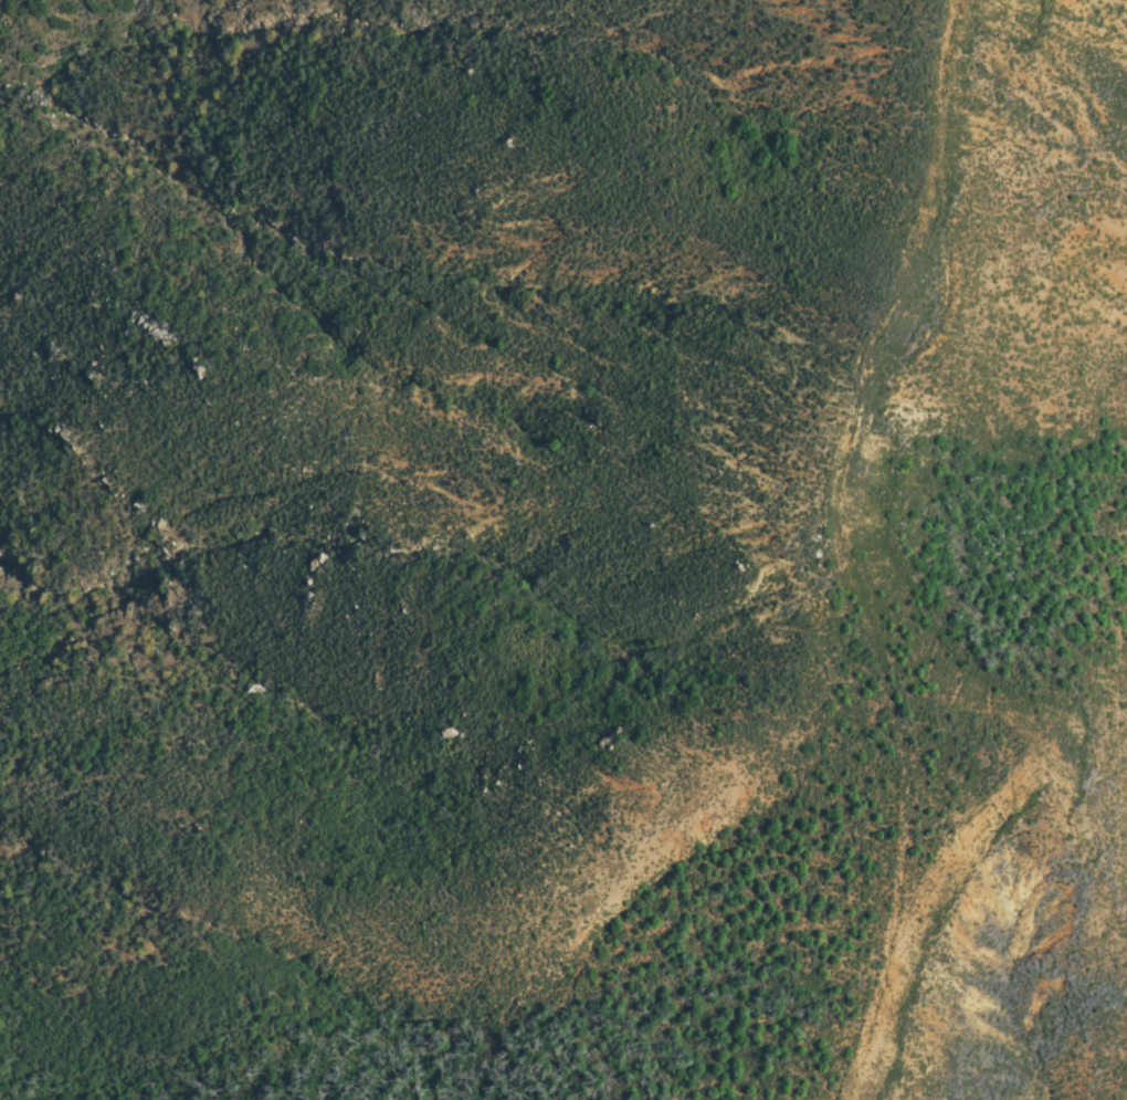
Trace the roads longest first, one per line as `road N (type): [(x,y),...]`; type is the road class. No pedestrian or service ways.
road 1 (track): [(842,1099),(894,905),(900,809),(885,700),(844,603),(832,489),(871,374),(920,343),(944,305),(938,155),(957,0)]

